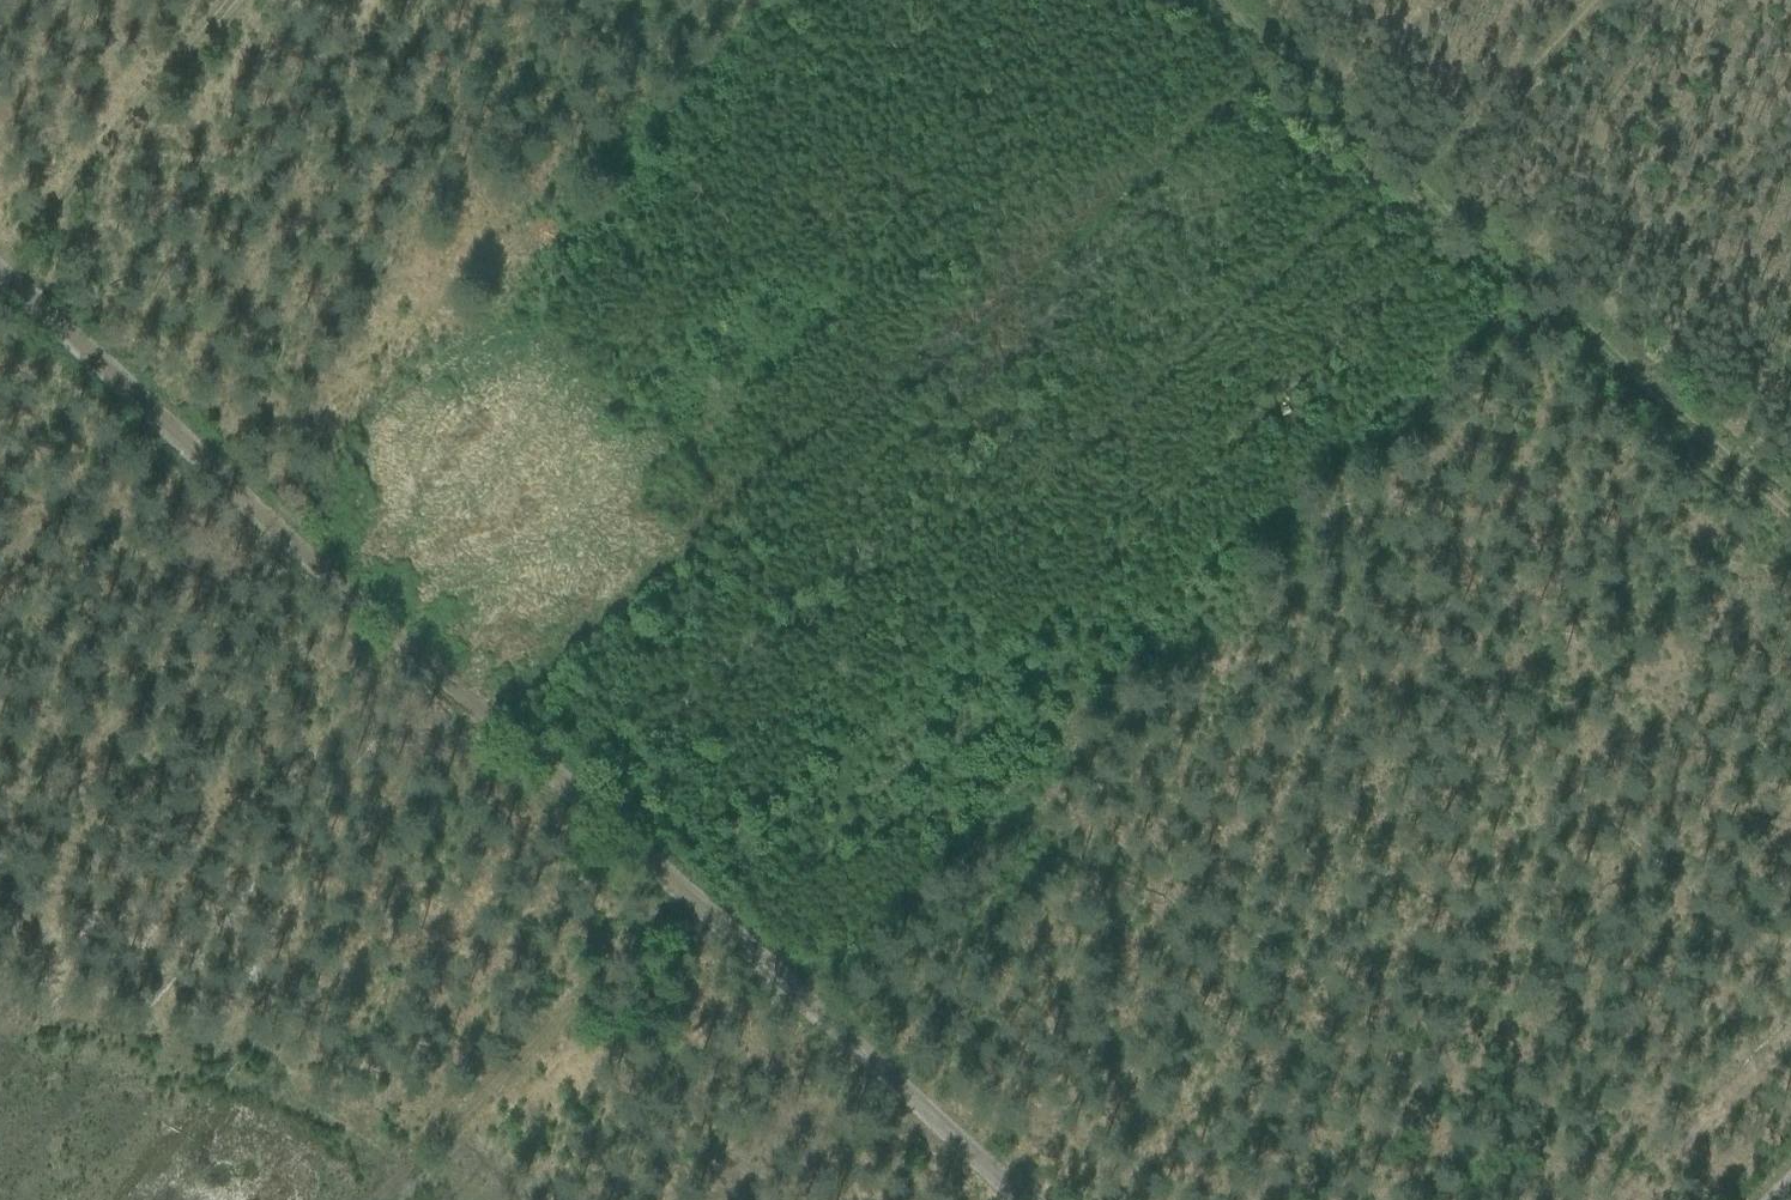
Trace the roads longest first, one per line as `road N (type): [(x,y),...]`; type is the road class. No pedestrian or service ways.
road 1 (track): [(0,288),(689,907),(386,1199)]
road 2 (track): [(1605,0),(1419,188),(1208,0)]
road 3 (track): [(1419,188),(1790,528)]
road 4 (track): [(689,907),(1012,1199)]
road 5 (track): [(0,279),(233,0)]

